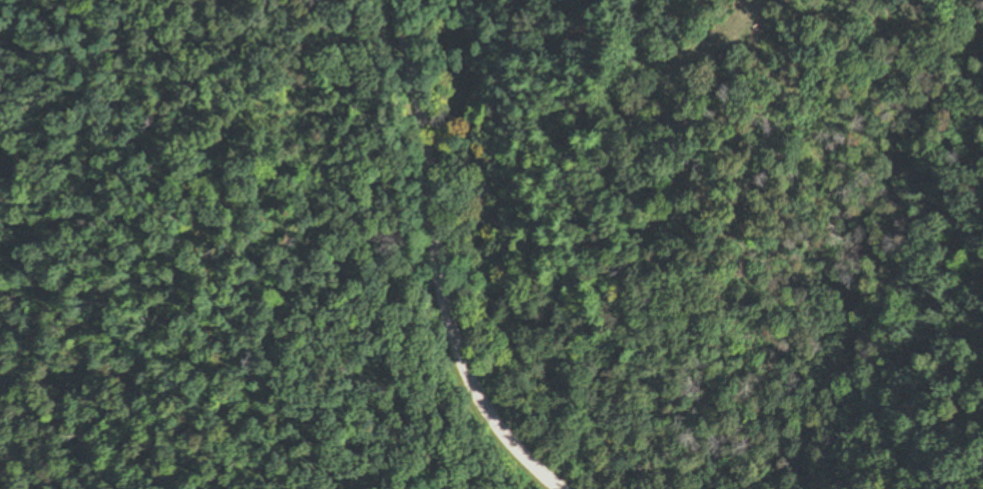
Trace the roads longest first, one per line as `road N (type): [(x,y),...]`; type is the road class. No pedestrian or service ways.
road 1 (residential): [(533,488),(465,427),(424,351),(376,0)]

